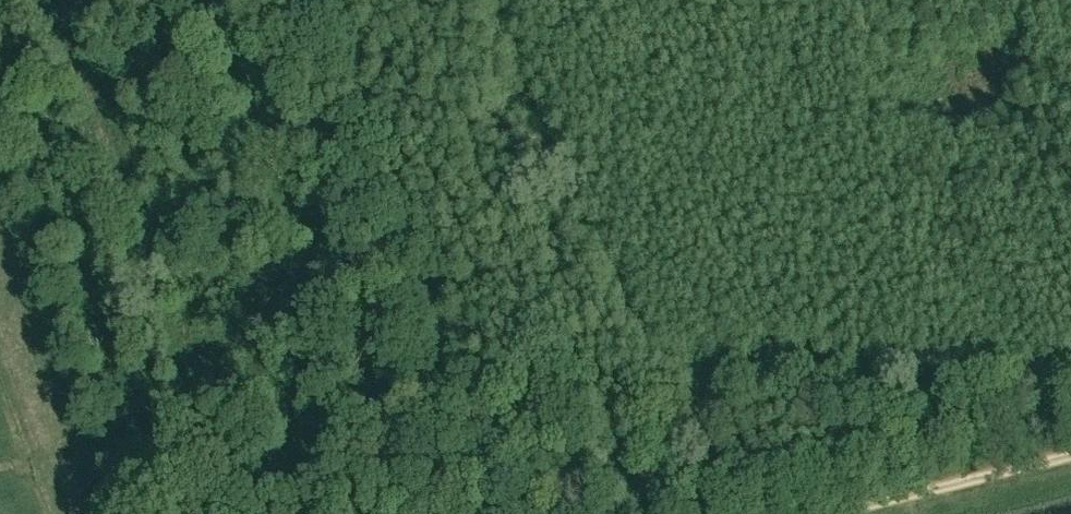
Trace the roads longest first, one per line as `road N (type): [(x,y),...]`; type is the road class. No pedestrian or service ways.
road 1 (track): [(1070,453),(824,513)]

